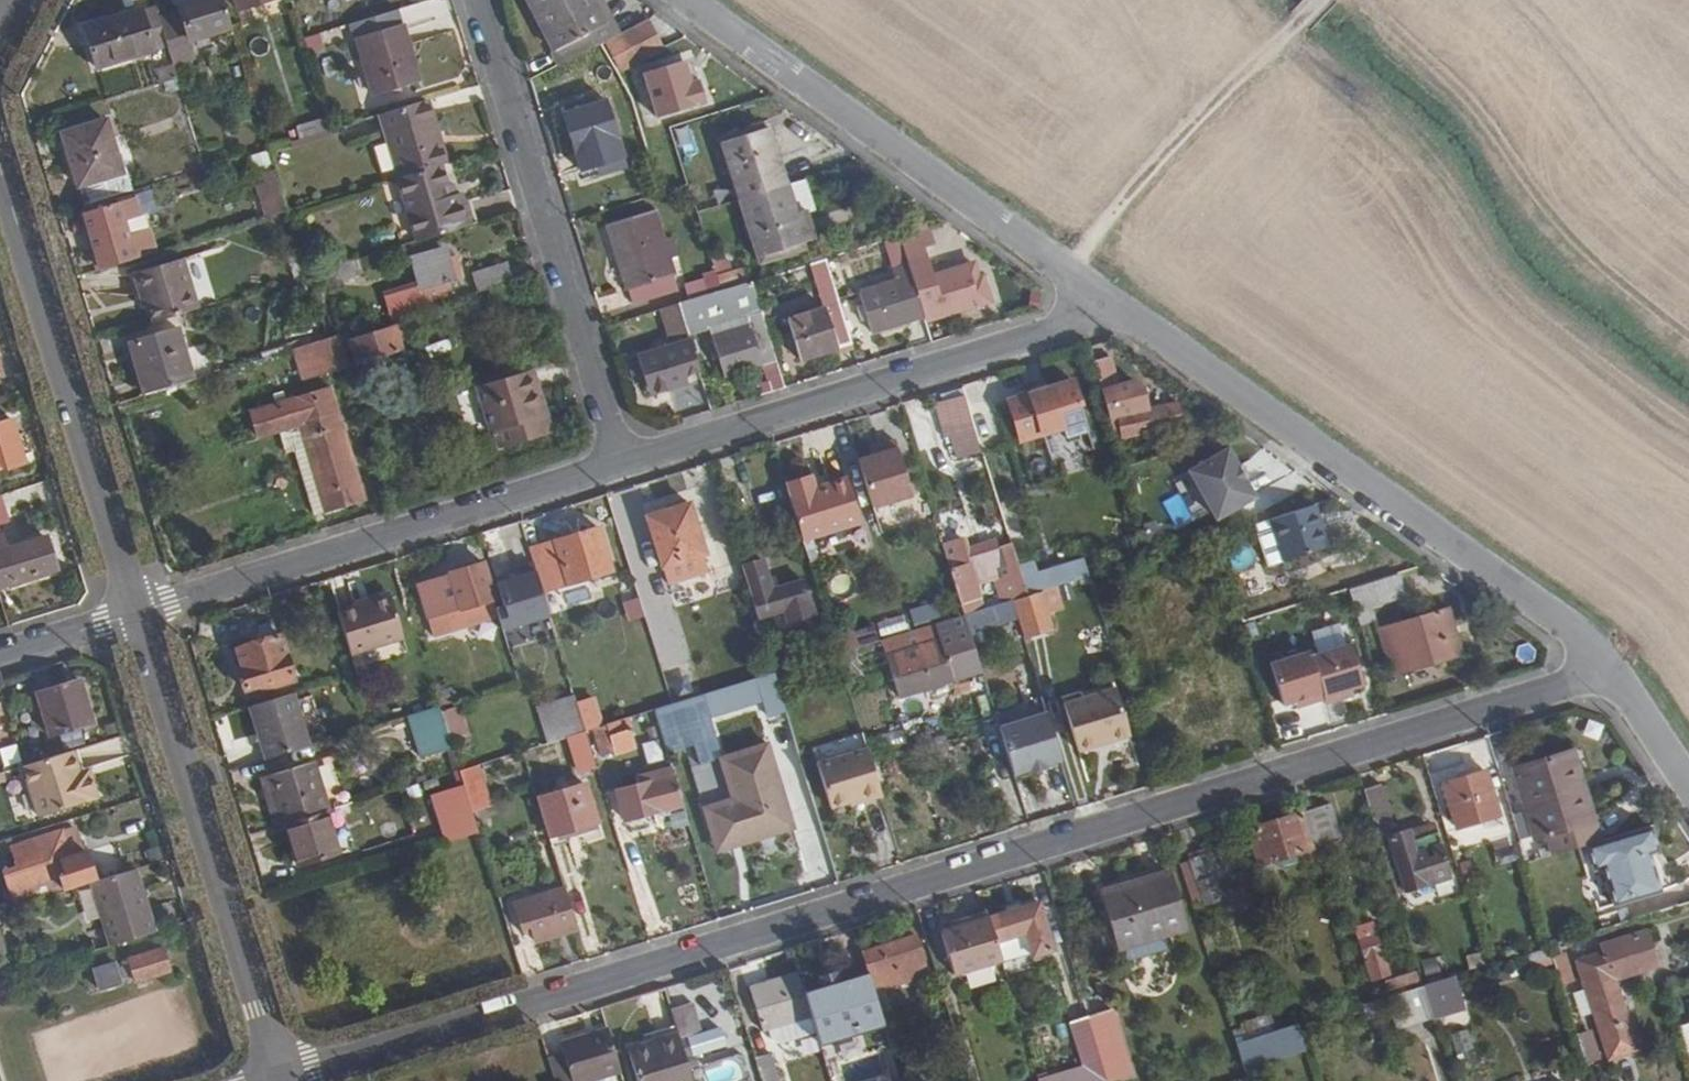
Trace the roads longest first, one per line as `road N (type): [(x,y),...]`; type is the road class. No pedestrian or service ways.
road 1 (residential): [(292,1080),(1613,670)]
road 2 (residential): [(1106,297),(1567,622),(1613,670)]
road 3 (residential): [(622,464),(1056,331),(1106,297)]
road 4 (residential): [(691,0),(1106,297)]
road 5 (residential): [(139,613),(622,464)]
road 6 (residential): [(139,613),(286,1080)]
road 7 (residential): [(622,464),(479,0)]
road 8 (residential): [(0,163),(139,613)]
road 9 (track): [(1309,0),(1066,269)]
road 10 (residential): [(0,655),(139,613)]
road 11 (residential): [(1613,670),(1688,782)]

